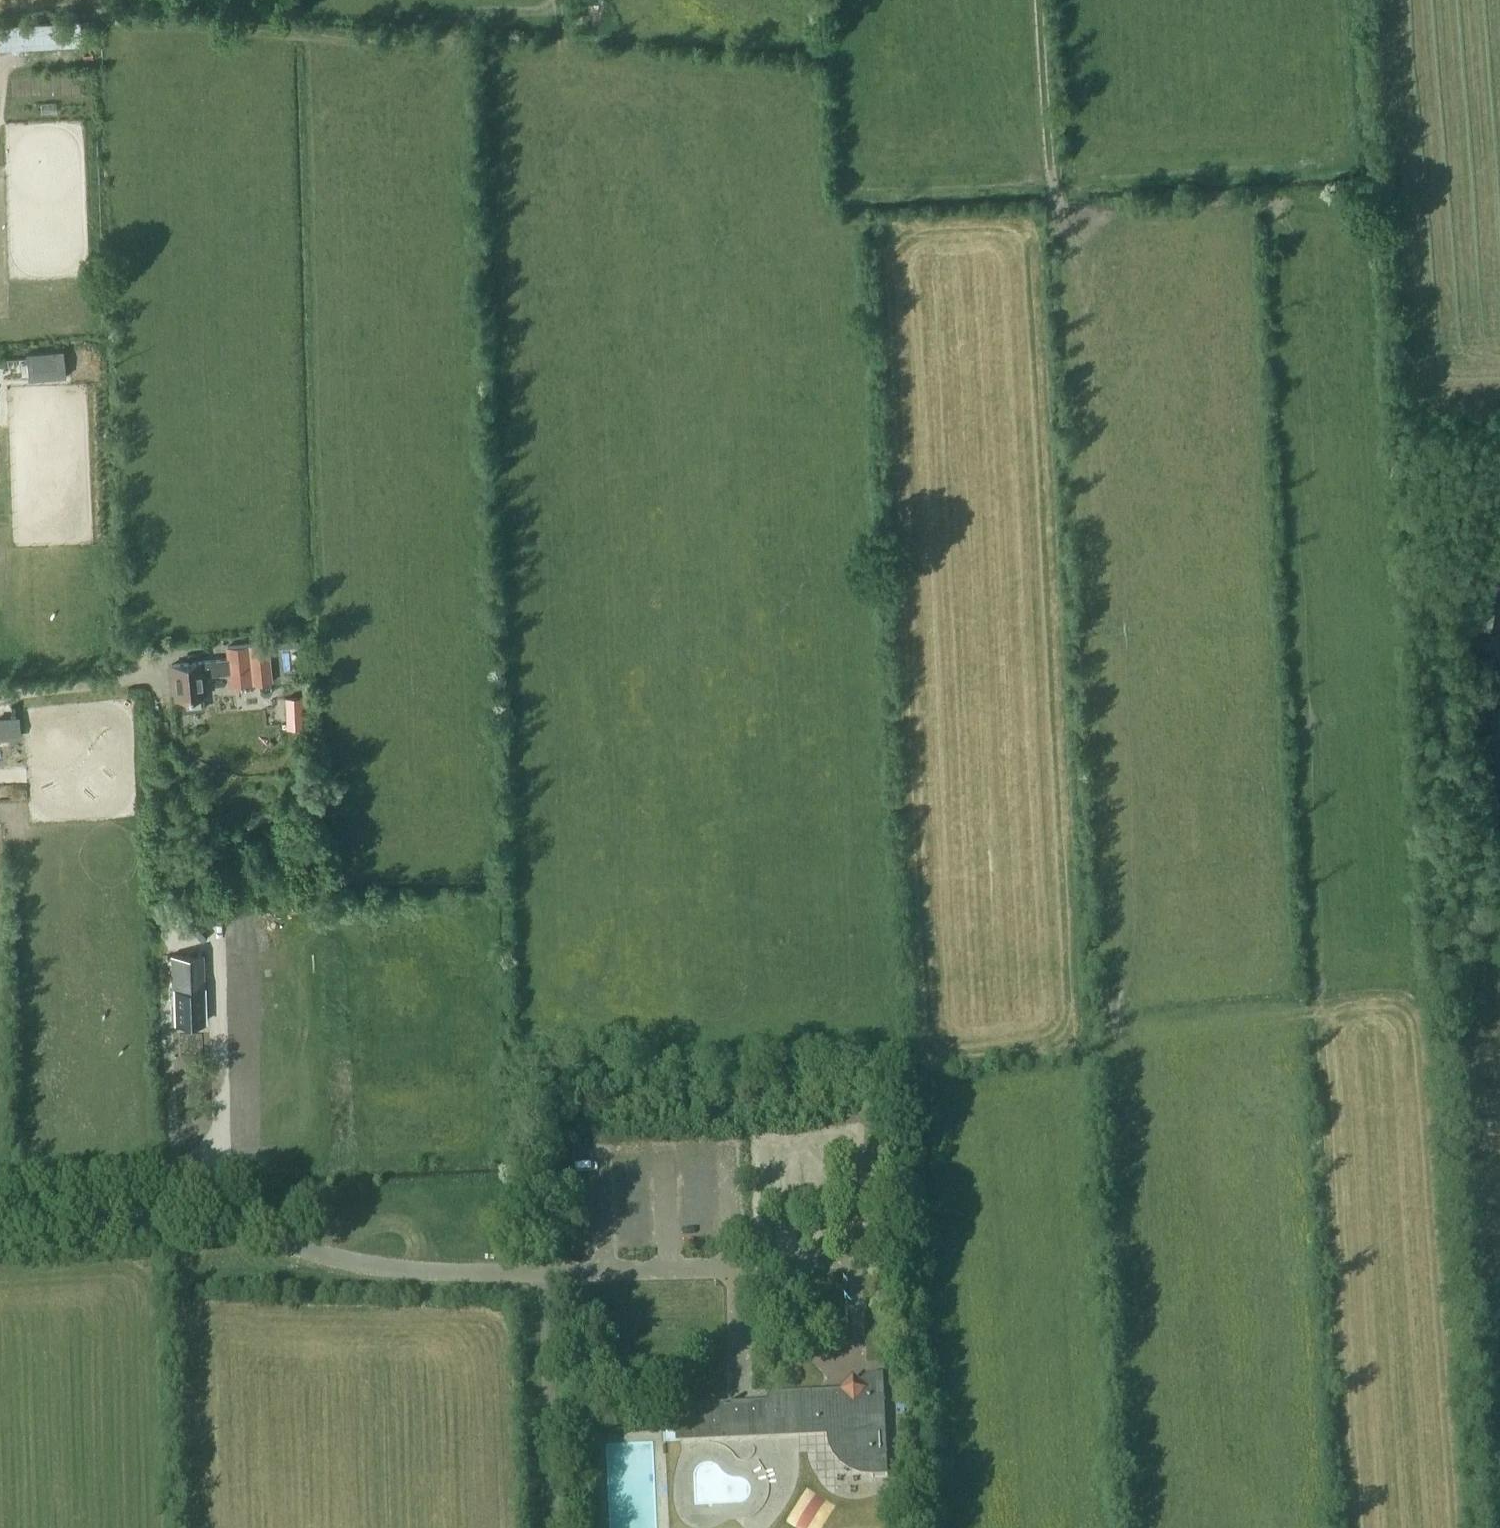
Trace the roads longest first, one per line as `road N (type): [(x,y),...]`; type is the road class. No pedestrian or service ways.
road 1 (unclassified): [(0,1218),(194,1215),(369,1264),(544,1272)]
road 2 (track): [(1040,0),(1052,188)]

